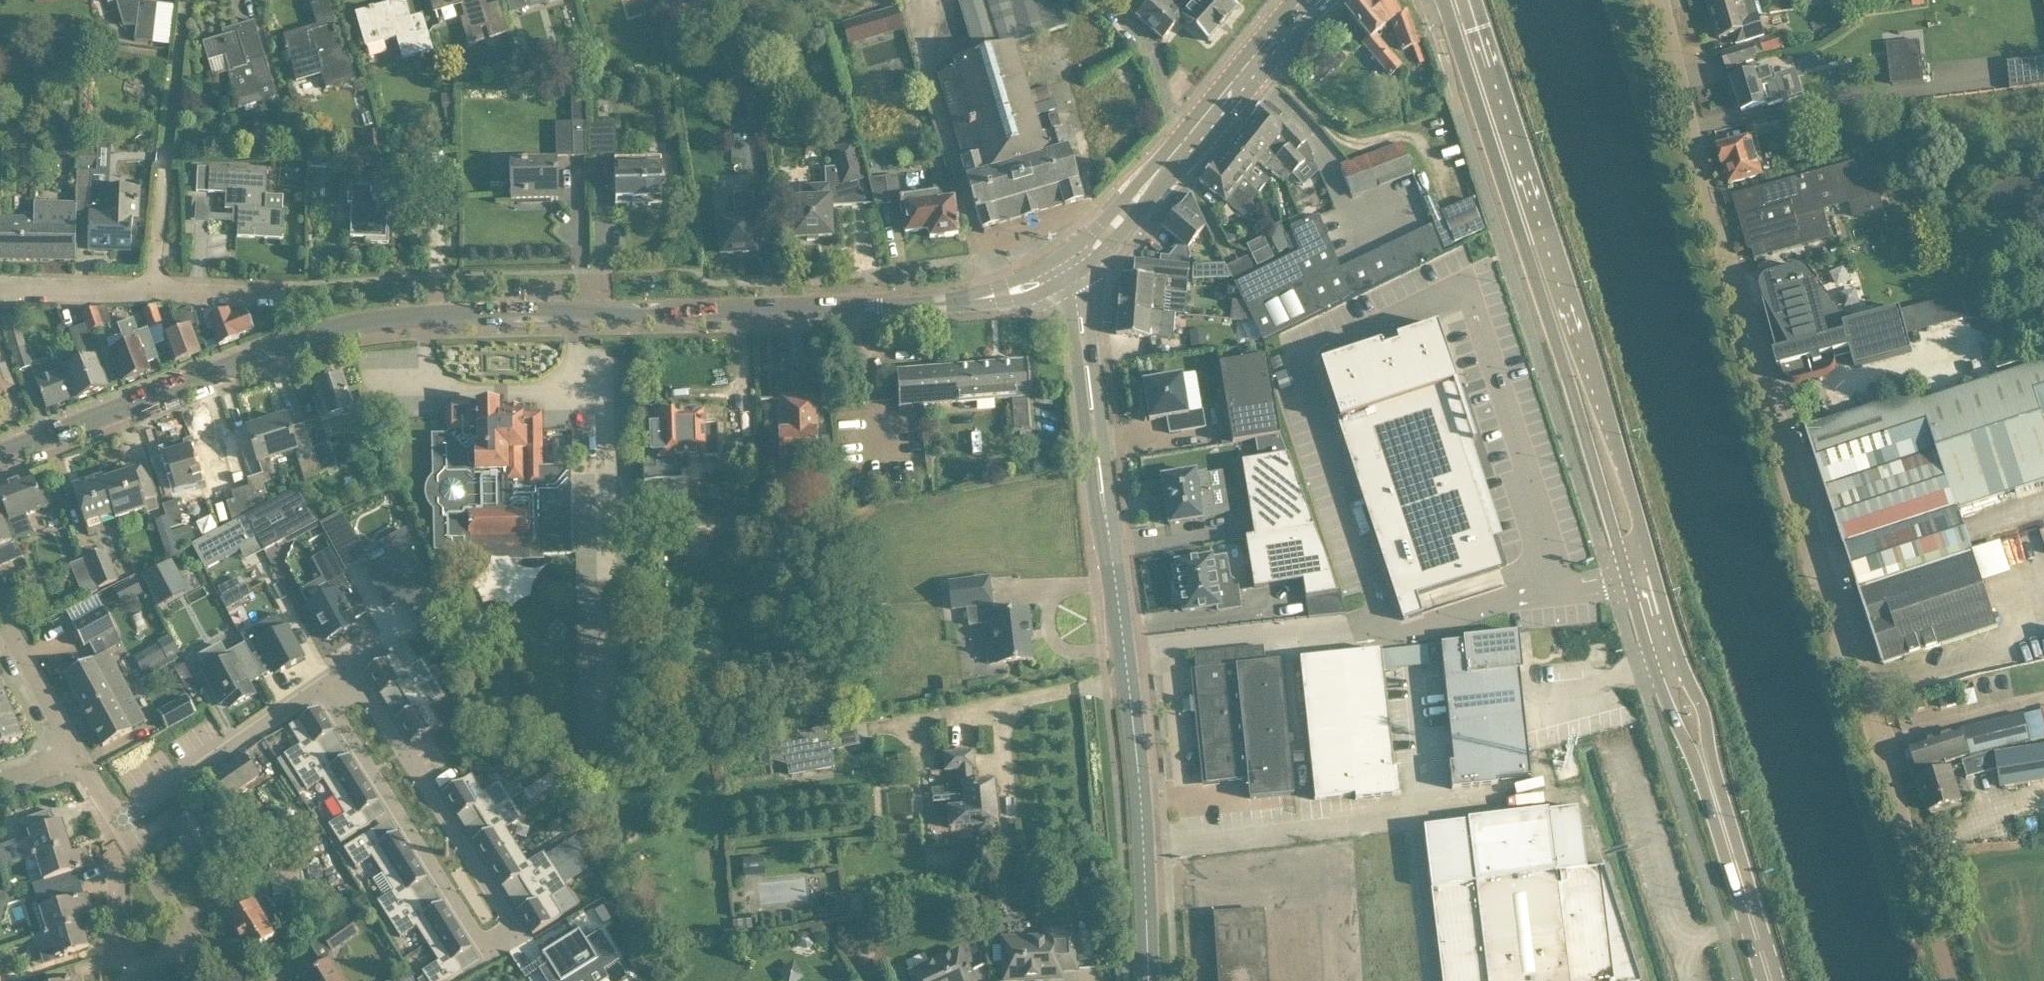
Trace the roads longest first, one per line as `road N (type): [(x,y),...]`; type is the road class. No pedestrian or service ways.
road 1 (tertiary): [(0,454),(367,320),(893,305),(1016,290),(1077,264)]
road 2 (unclassified): [(1947,980),(1798,494),(1665,0)]
road 3 (tertiary): [(1151,980),(1131,711),(1077,264)]
road 4 (residential): [(325,691),(488,946),(517,928),(355,672)]
road 5 (secondary): [(1569,350),(1449,0)]
road 6 (tertiary): [(1077,264),(1305,0)]
road 7 (residential): [(0,288),(286,295)]
road 8 (residential): [(325,691),(116,824)]
road 9 (secondary): [(1640,575),(1635,510),(1596,383),(1569,350)]
road 10 (secondary): [(1569,350),(1572,389),(1612,521),(1640,575)]
road 11 (secondary): [(1772,980),(1703,767)]
road 12 (unclassified): [(75,754),(0,619)]

